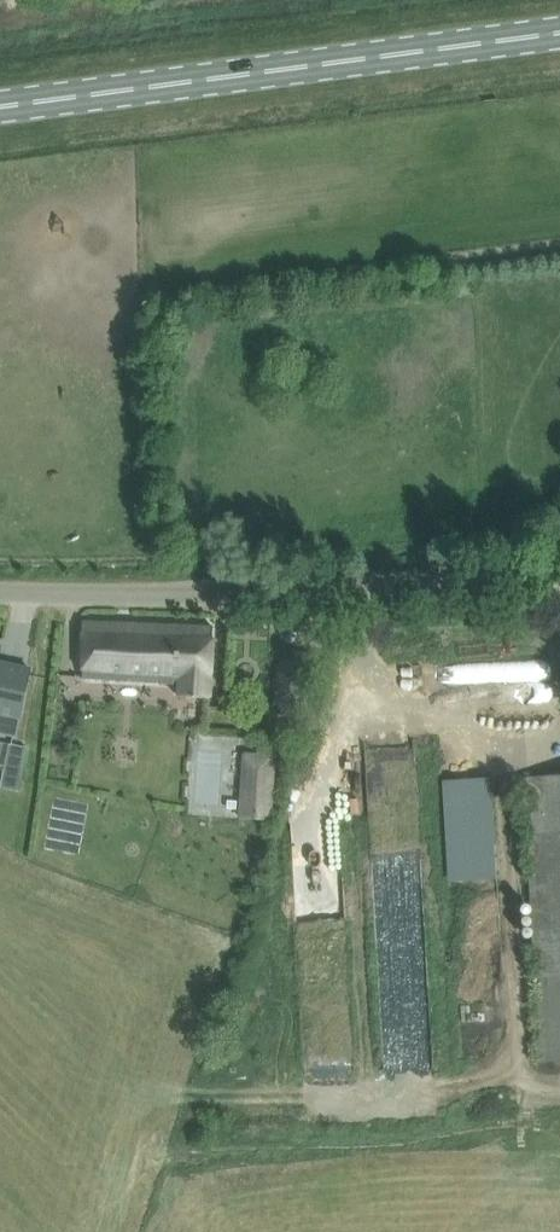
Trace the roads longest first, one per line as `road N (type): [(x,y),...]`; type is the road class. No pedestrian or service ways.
road 1 (primary): [(559,34),(0,106)]
road 2 (unclassified): [(0,590),(292,590),(559,575)]

